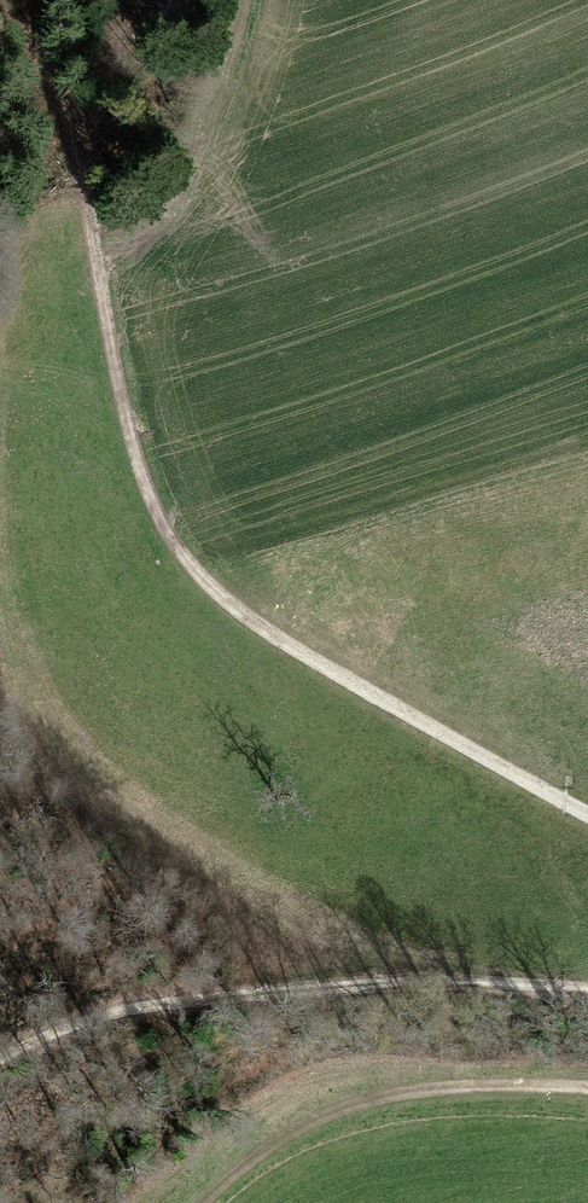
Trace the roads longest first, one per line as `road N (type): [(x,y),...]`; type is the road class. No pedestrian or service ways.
road 1 (track): [(587,820),(283,648),(217,600),(176,547),(141,479),(91,217)]
road 2 (track): [(0,1058),(144,1007),(441,980),(587,991)]
road 3 (track): [(239,1202),(335,1118),(423,1095),(587,1094)]
road 4 (track): [(42,0),(91,217)]

